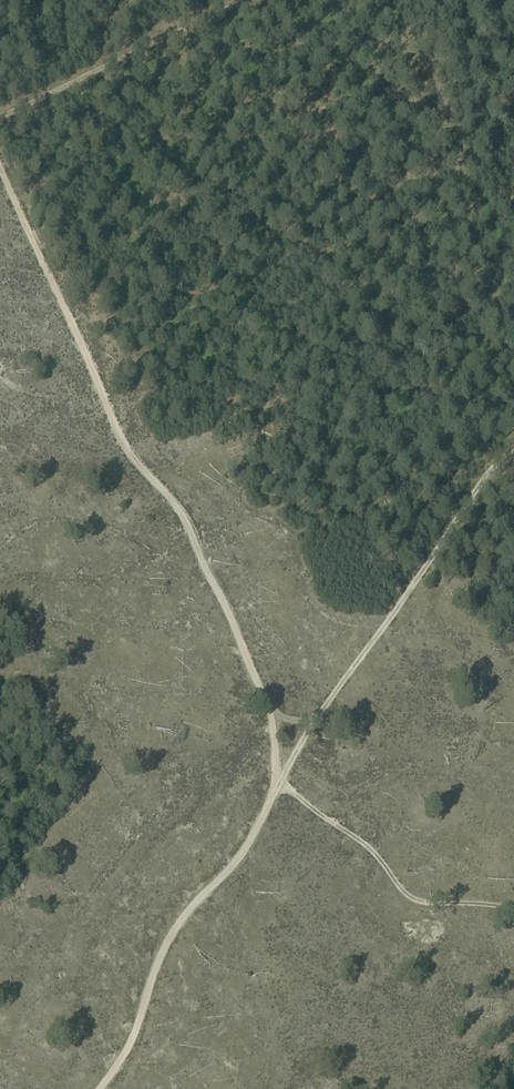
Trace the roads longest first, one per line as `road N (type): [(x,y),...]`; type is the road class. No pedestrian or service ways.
road 1 (track): [(0,173),(134,463),(192,530),(220,589),(281,770),(271,806),(237,863),(170,931),(135,1030),(99,1088)]
road 2 (track): [(314,808),(281,770),(488,469),(513,444)]
road 3 (track): [(244,0),(0,114)]
road 4 (track): [(513,909),(412,900),(364,840)]

